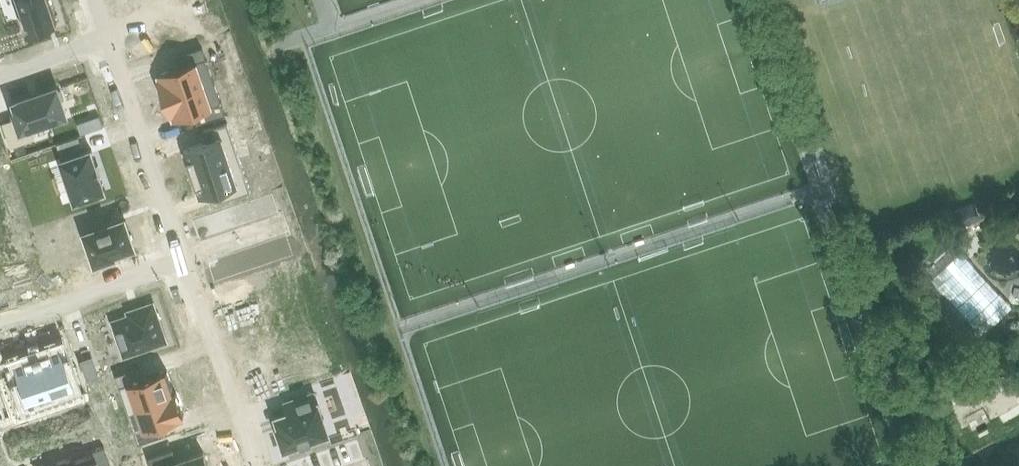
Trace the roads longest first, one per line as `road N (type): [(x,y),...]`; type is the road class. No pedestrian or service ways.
road 1 (residential): [(183,259),(114,41)]
road 2 (residential): [(256,465),(183,259)]
road 3 (residential): [(0,322),(183,259)]
road 4 (residential): [(0,86),(114,41)]

